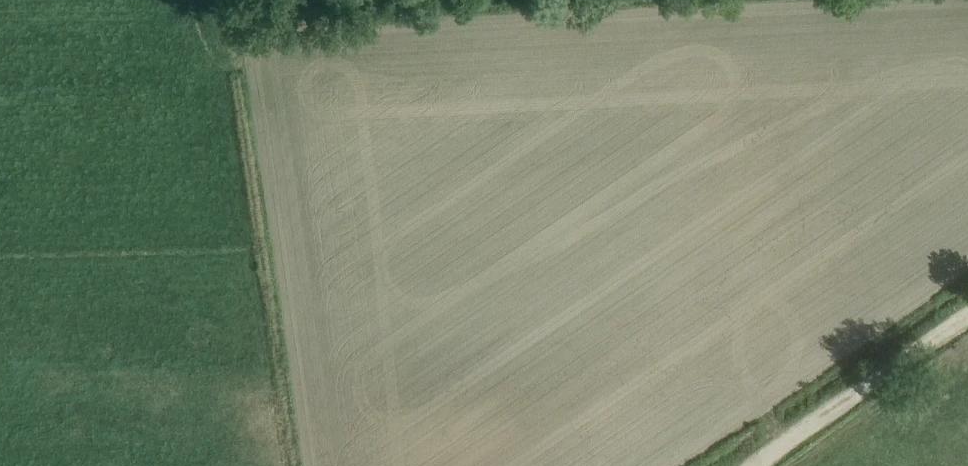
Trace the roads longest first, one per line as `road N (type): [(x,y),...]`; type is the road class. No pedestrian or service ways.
road 1 (track): [(758,465),(967,318)]

